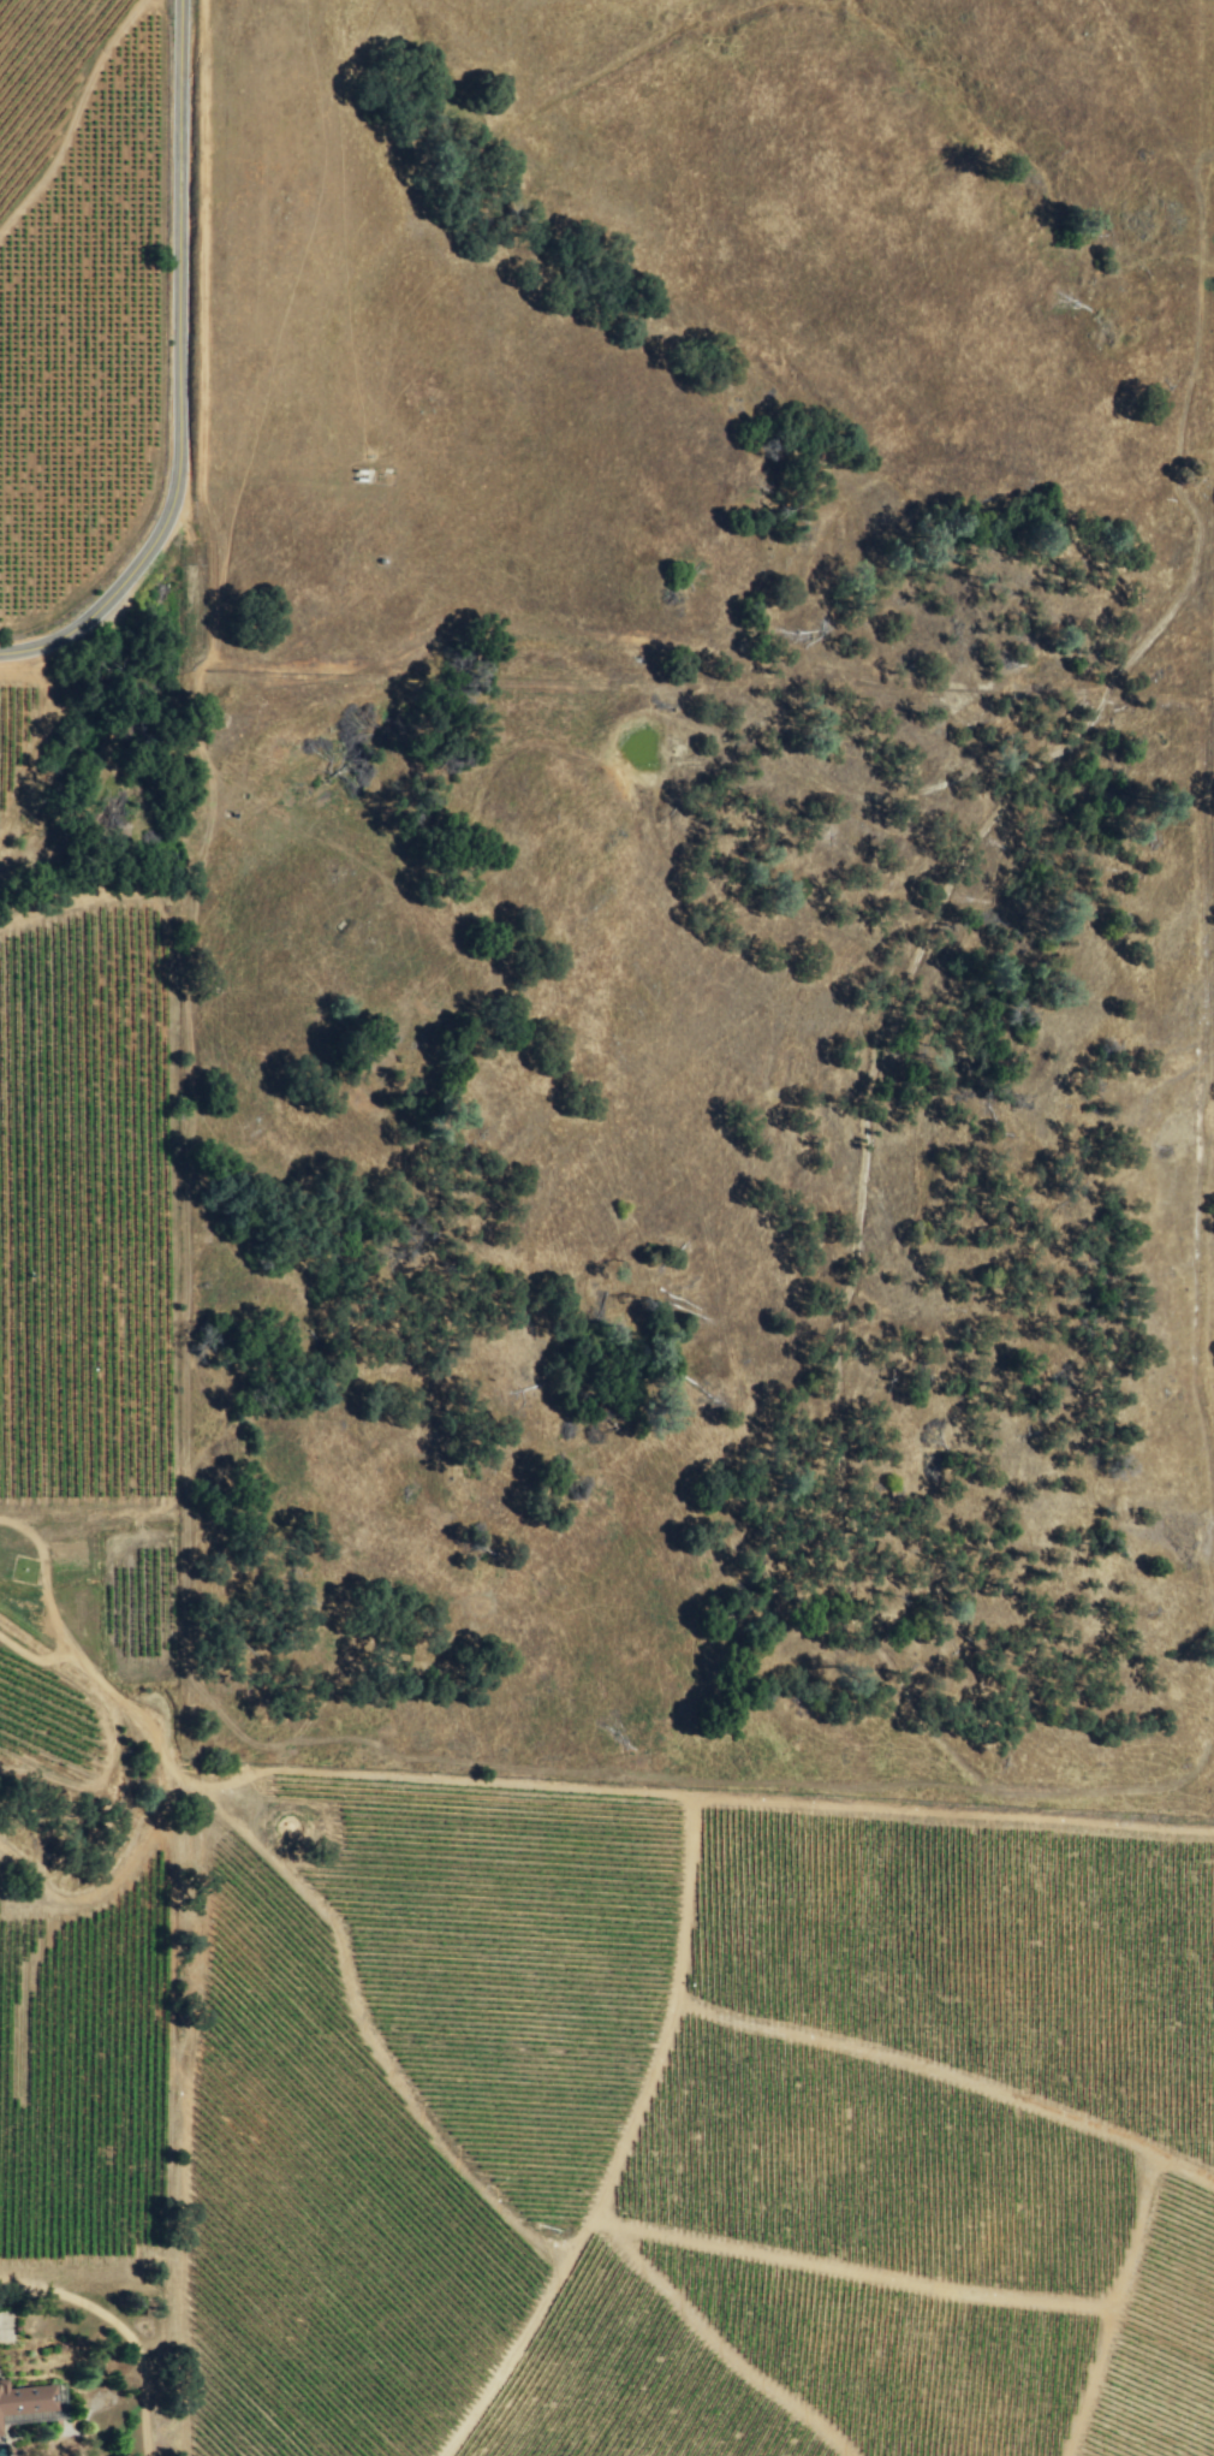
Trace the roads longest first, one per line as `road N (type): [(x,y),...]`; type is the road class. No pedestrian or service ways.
road 1 (residential): [(0,670),(87,671),(159,599),(198,487),(191,0)]

